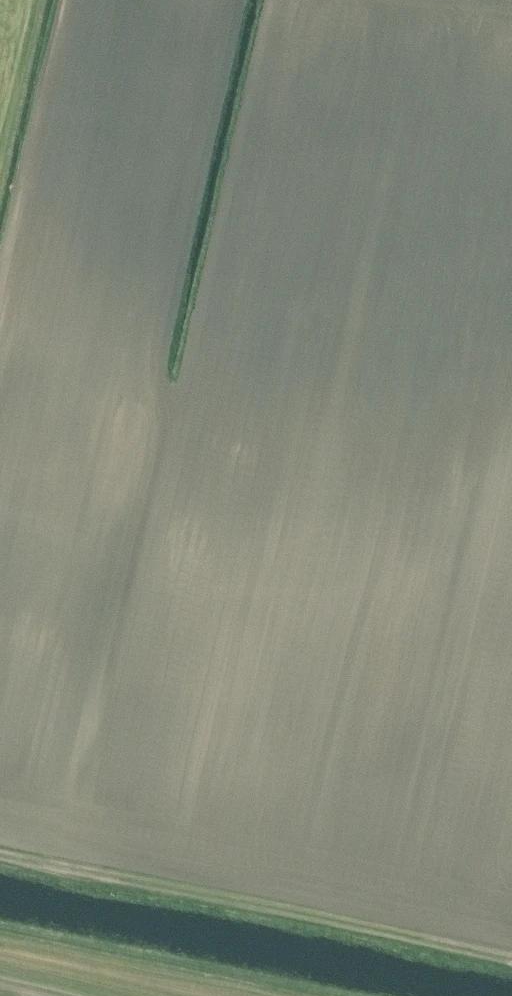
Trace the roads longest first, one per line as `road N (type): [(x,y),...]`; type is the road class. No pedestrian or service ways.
road 1 (track): [(511,963),(0,856)]
road 2 (track): [(179,995),(0,956)]

